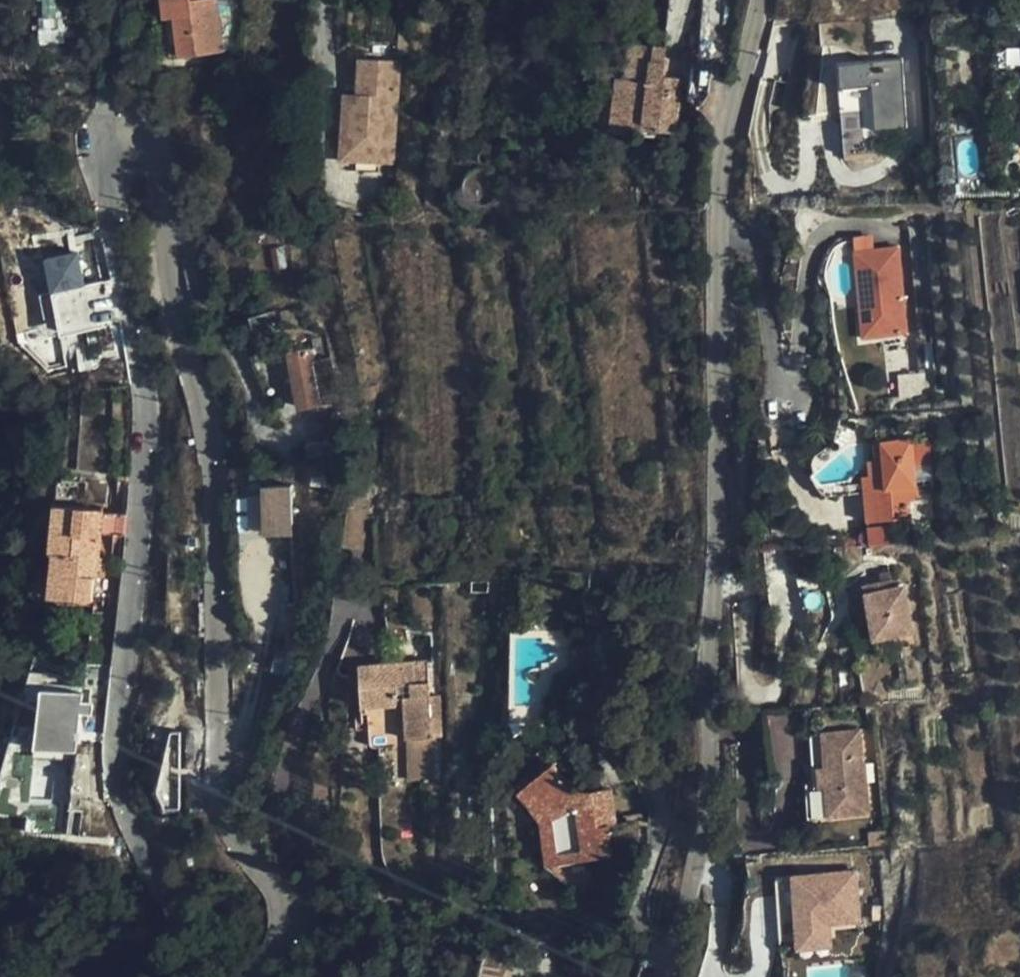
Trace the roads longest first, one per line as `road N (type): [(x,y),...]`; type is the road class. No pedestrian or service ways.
road 1 (residential): [(249,976),(280,935),(284,899),(237,831),(223,789),(212,445),(148,163),(143,145),(127,138),(107,148),(103,162),(147,422),(118,771),(173,917),(173,961),(160,976)]
road 2 (residential): [(661,976),(704,835),(725,499),(727,149),(761,0)]

